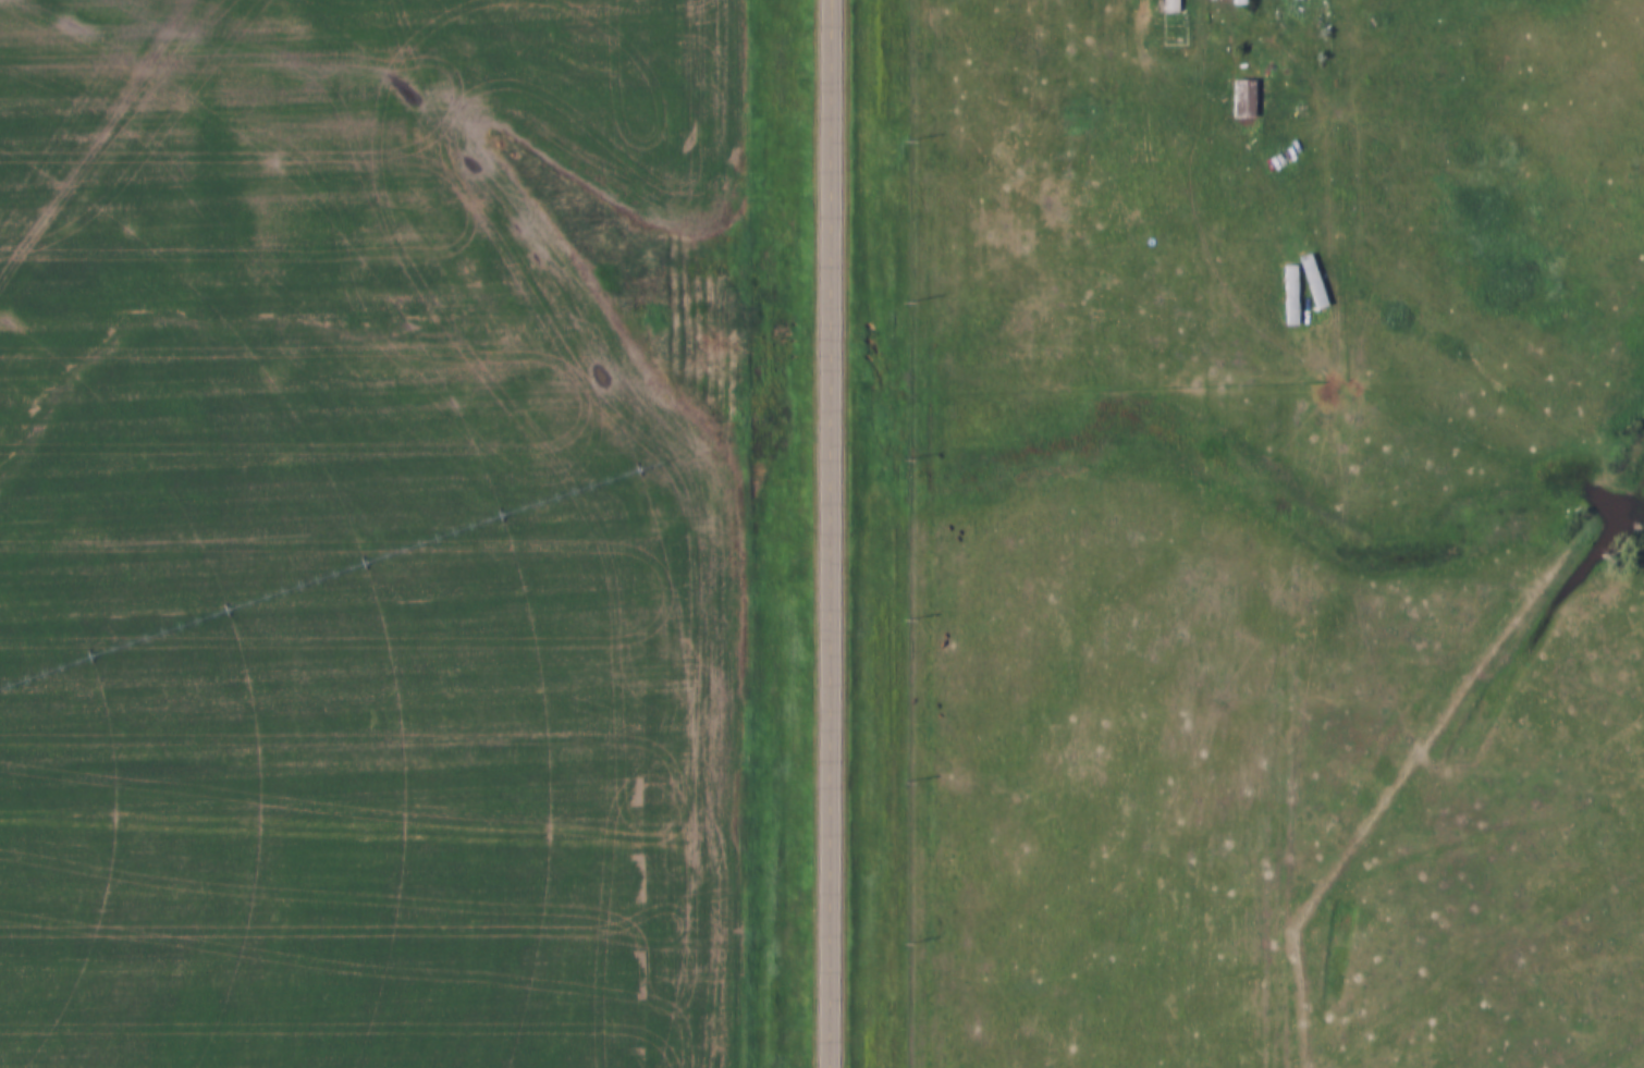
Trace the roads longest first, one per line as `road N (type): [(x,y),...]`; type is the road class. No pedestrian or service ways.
road 1 (primary): [(831,1067),(835,0)]

